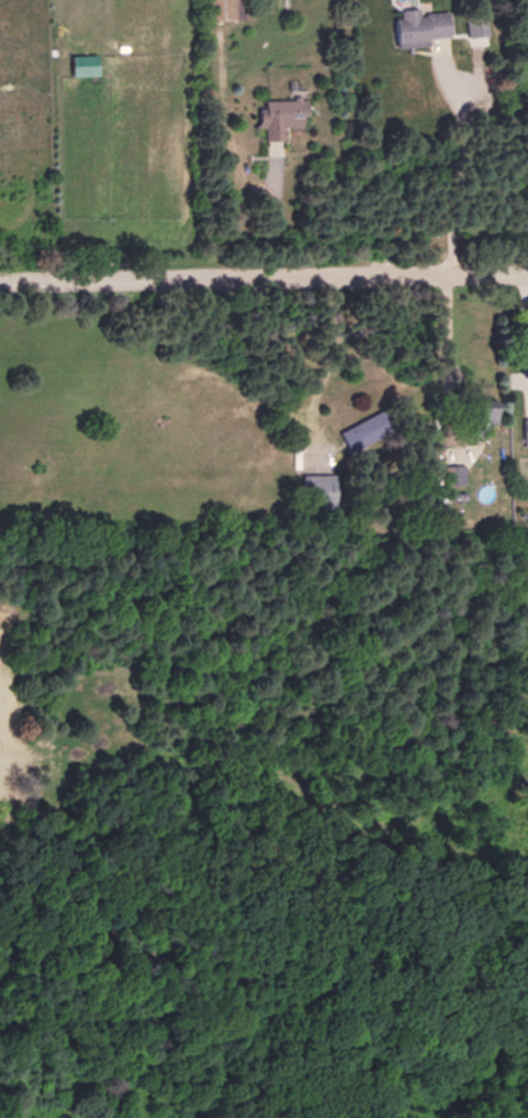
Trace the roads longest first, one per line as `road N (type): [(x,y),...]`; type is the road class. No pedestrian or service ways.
road 1 (residential): [(527,273),(0,282)]

